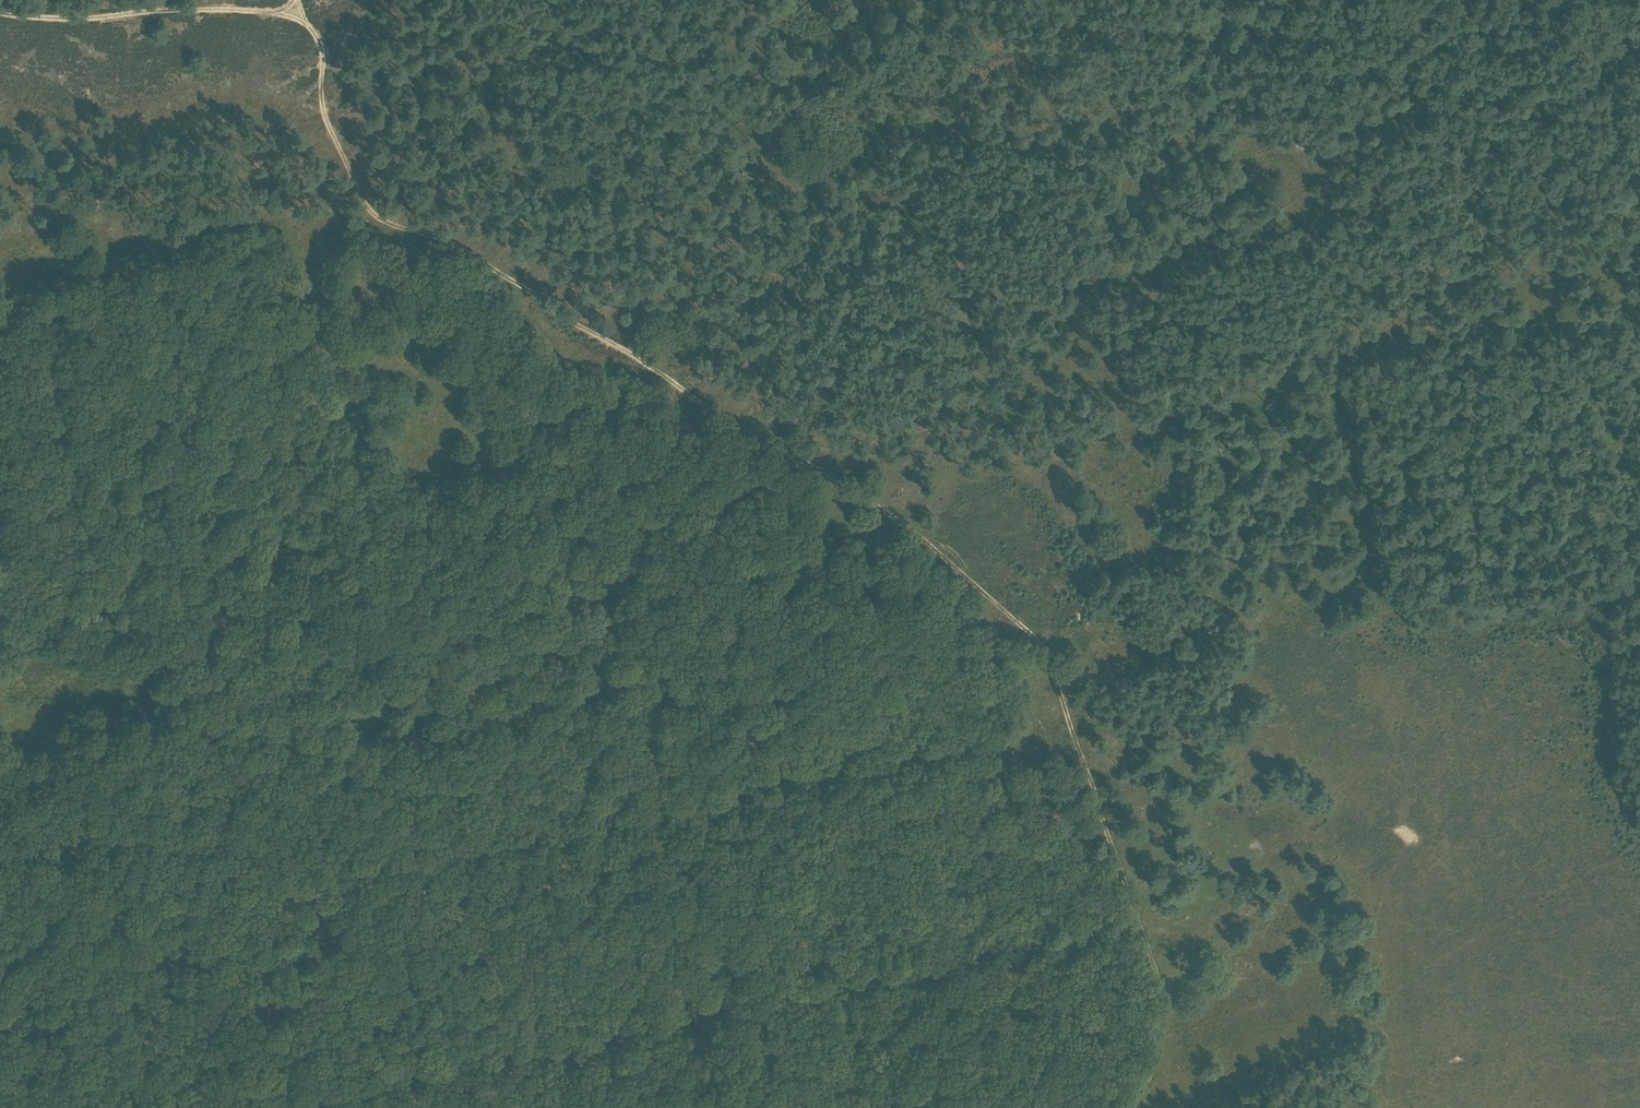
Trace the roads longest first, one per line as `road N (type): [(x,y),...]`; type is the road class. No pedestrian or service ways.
road 1 (track): [(299,0),(322,51),(325,114),(372,226),(434,240),(519,283),(681,389),(764,432),(931,546),(982,607),(1081,778),(1149,957),(1159,996),(1137,1107)]
road 2 (track): [(0,15),(275,15),(296,0)]

